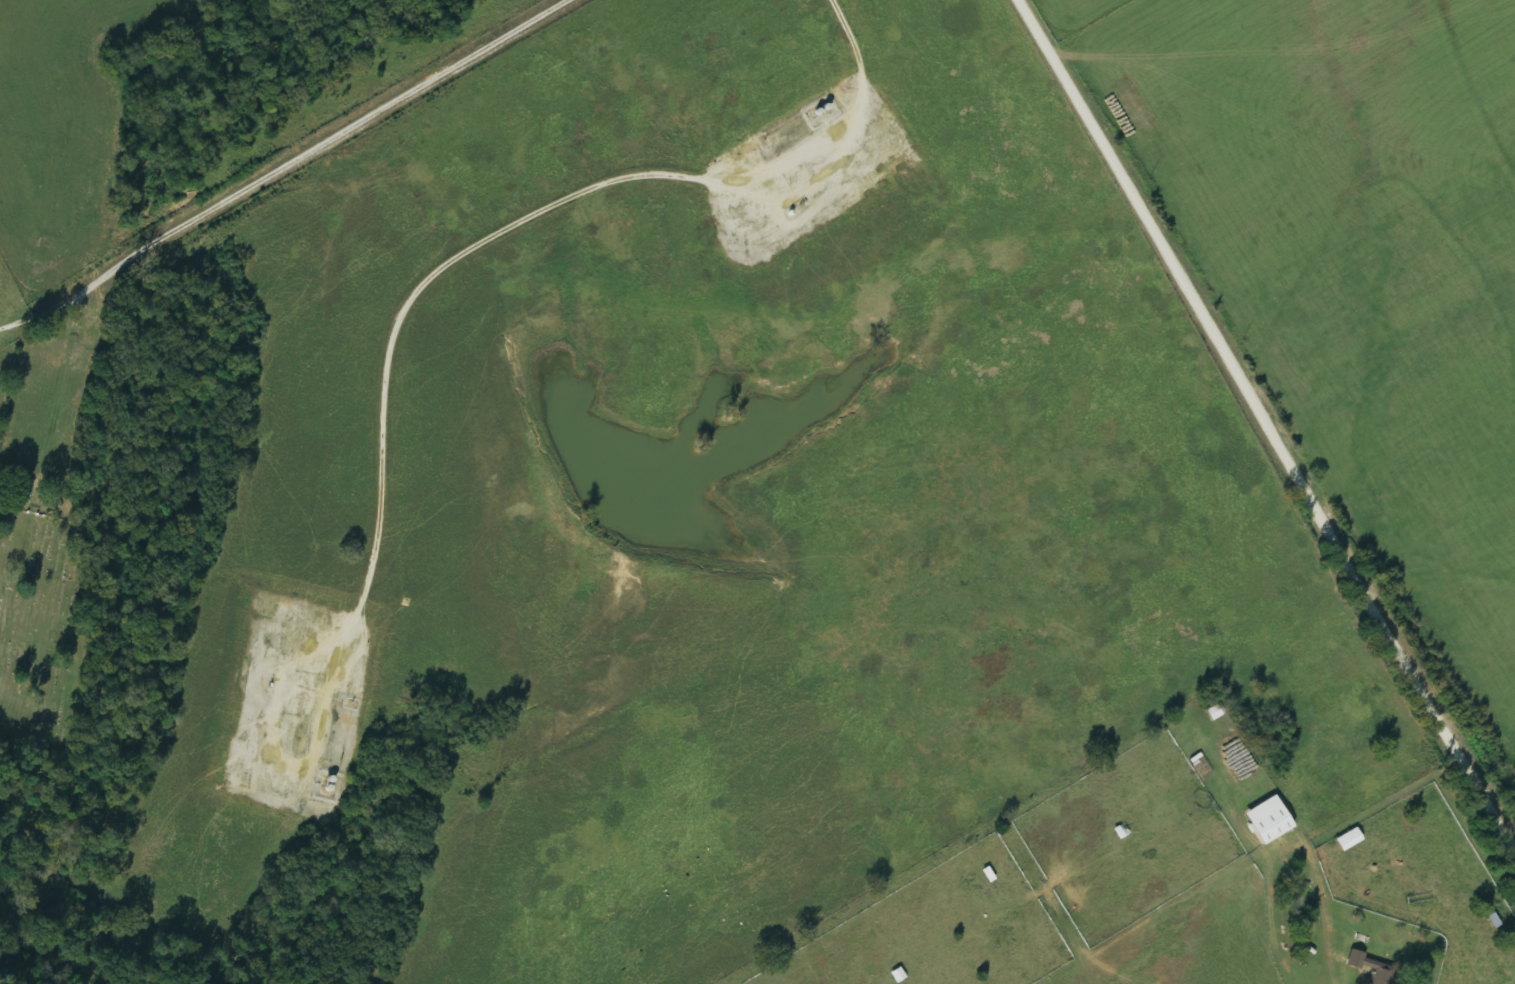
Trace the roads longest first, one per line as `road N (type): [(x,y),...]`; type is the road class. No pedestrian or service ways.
road 1 (residential): [(1514,848),(1019,0)]
road 2 (residential): [(36,499),(79,293),(574,0)]

